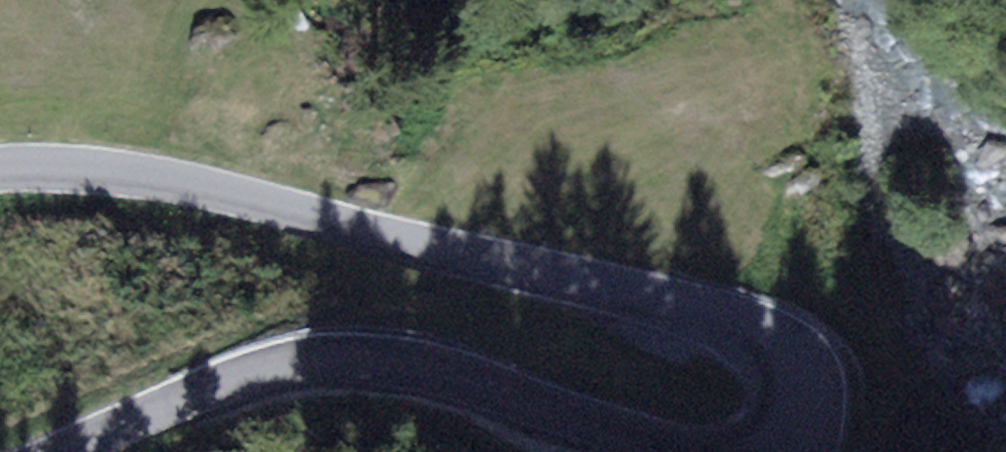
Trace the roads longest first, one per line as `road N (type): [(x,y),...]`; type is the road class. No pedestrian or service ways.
road 1 (tertiary): [(0,166),(123,172),(728,323),(769,348),(802,385),(807,420),(794,451)]
road 2 (tertiary): [(618,451),(408,364),(343,350),(279,360),(70,451)]

